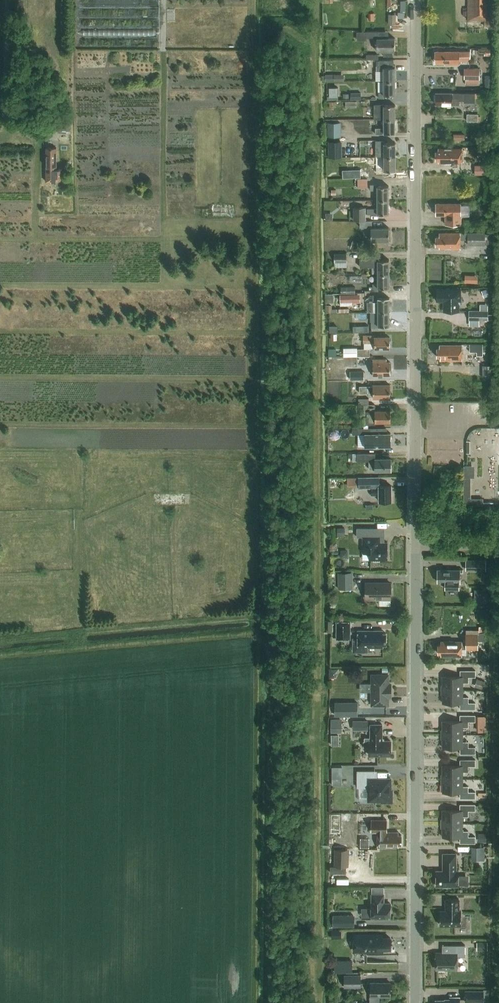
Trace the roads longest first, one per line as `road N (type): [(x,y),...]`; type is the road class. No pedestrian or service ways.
road 1 (unclassified): [(413,1002),(409,0)]
road 2 (track): [(32,131),(8,120),(8,0)]

